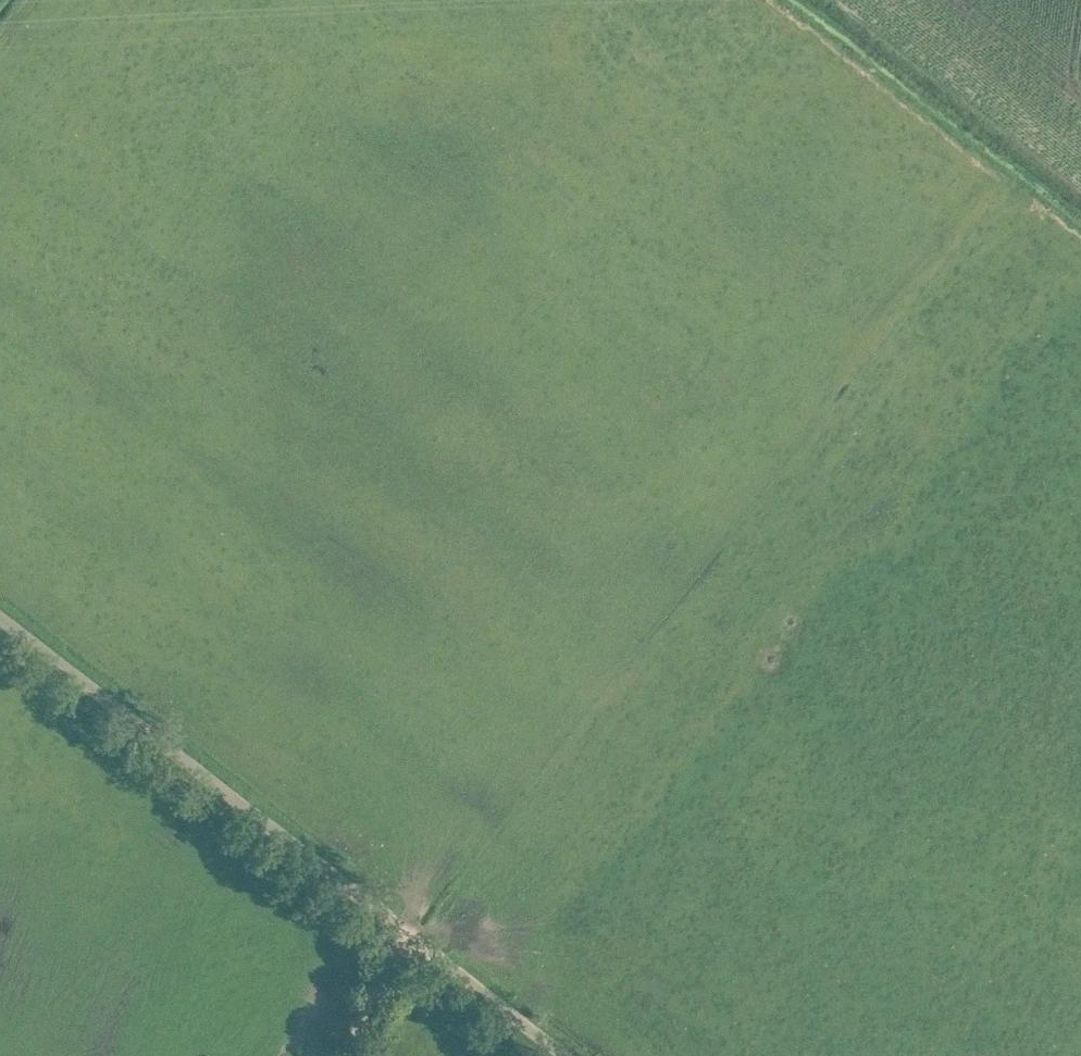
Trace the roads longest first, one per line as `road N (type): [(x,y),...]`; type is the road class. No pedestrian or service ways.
road 1 (unclassified): [(549,1055),(0,629)]

